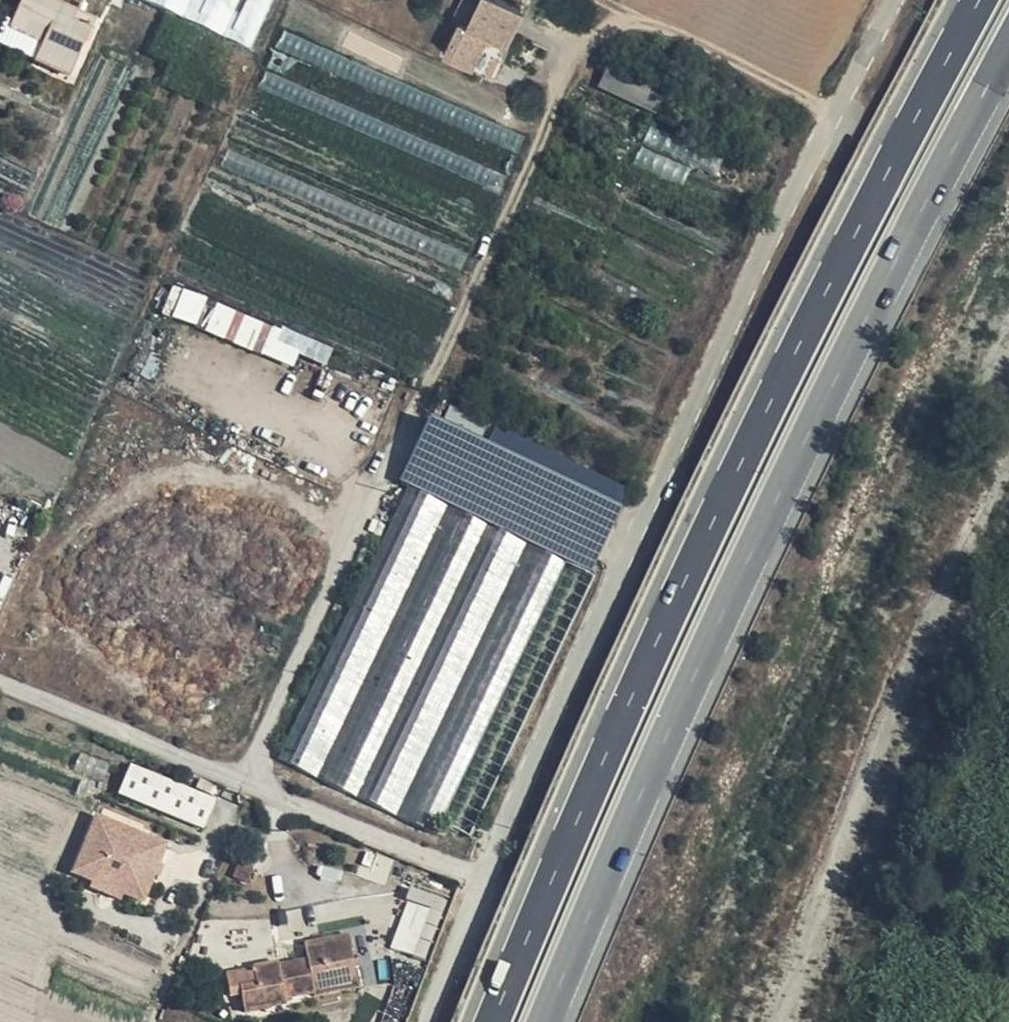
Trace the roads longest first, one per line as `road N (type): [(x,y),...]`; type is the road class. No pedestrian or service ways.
road 1 (trunk): [(981,0),(789,363),(561,856),(496,1021)]
road 2 (unclassified): [(896,0),(747,286),(431,1021)]
road 3 (trunk): [(545,1021),(604,873),(834,382),(1008,48)]

